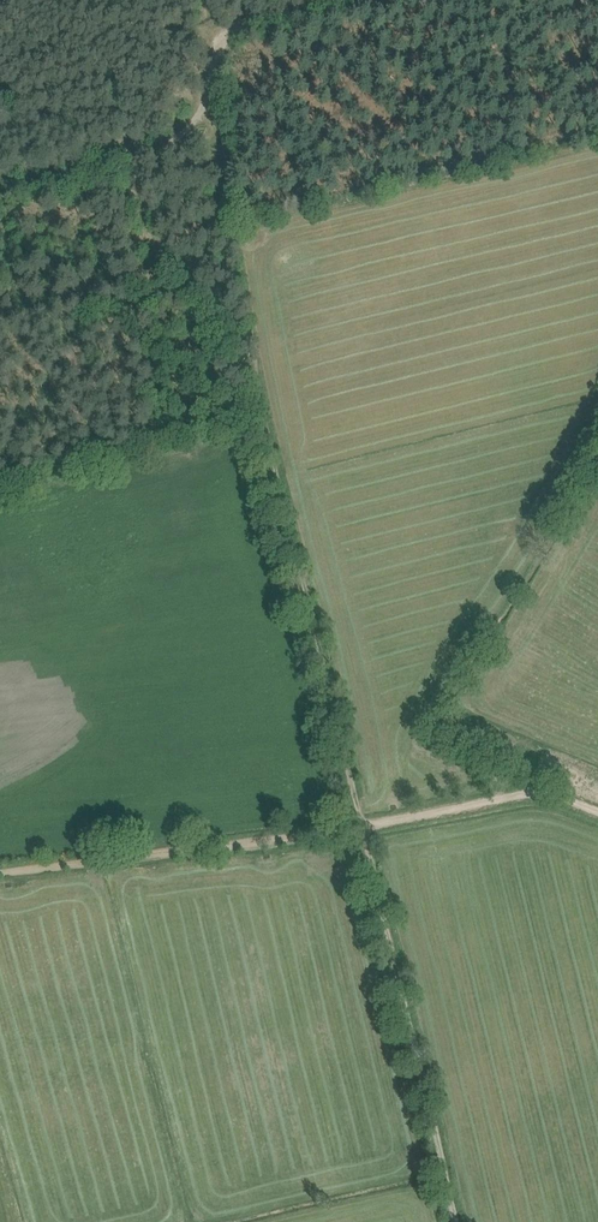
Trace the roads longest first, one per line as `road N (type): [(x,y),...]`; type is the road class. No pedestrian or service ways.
road 1 (track): [(0,318),(164,269),(260,388),(368,829)]
road 2 (track): [(368,829),(456,1221)]
road 3 (track): [(368,829),(0,872)]
road 4 (track): [(359,0),(222,33),(215,95),(177,139),(153,151)]
road 5 (track): [(368,829),(539,799),(597,821)]
road 6 (track): [(0,188),(153,151)]

